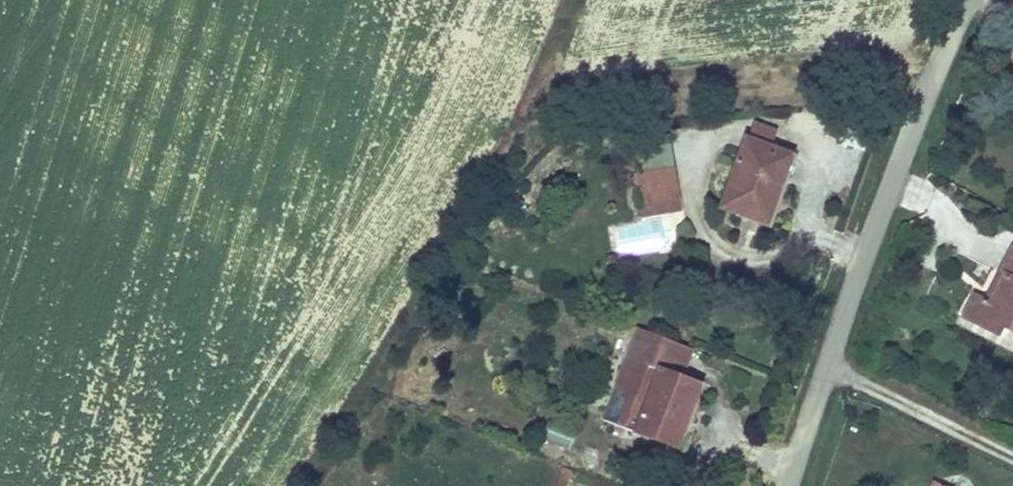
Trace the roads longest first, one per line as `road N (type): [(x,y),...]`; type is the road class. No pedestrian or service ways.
road 1 (tertiary): [(967,0),(900,159),(789,485)]

